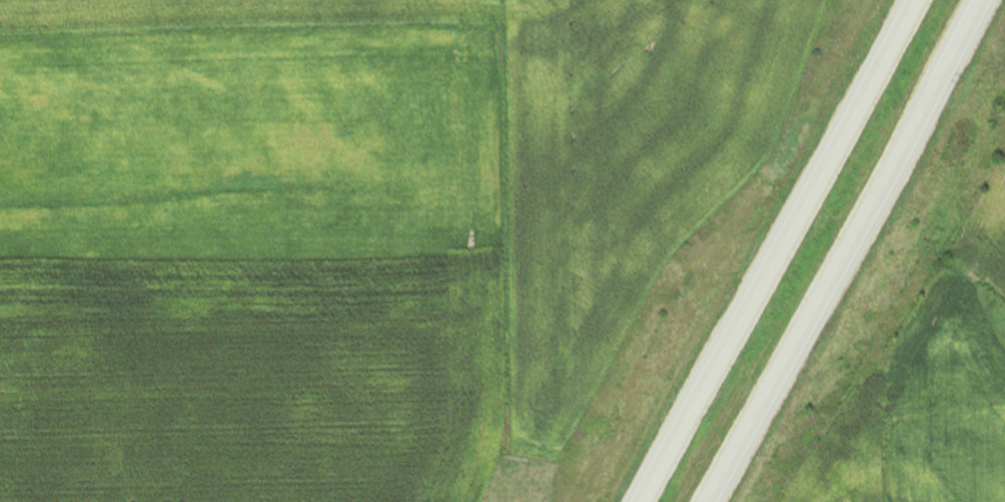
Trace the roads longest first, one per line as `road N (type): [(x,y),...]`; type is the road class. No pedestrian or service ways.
road 1 (motorway): [(916,0),(641,501)]
road 2 (motorway): [(711,501),(984,0)]

